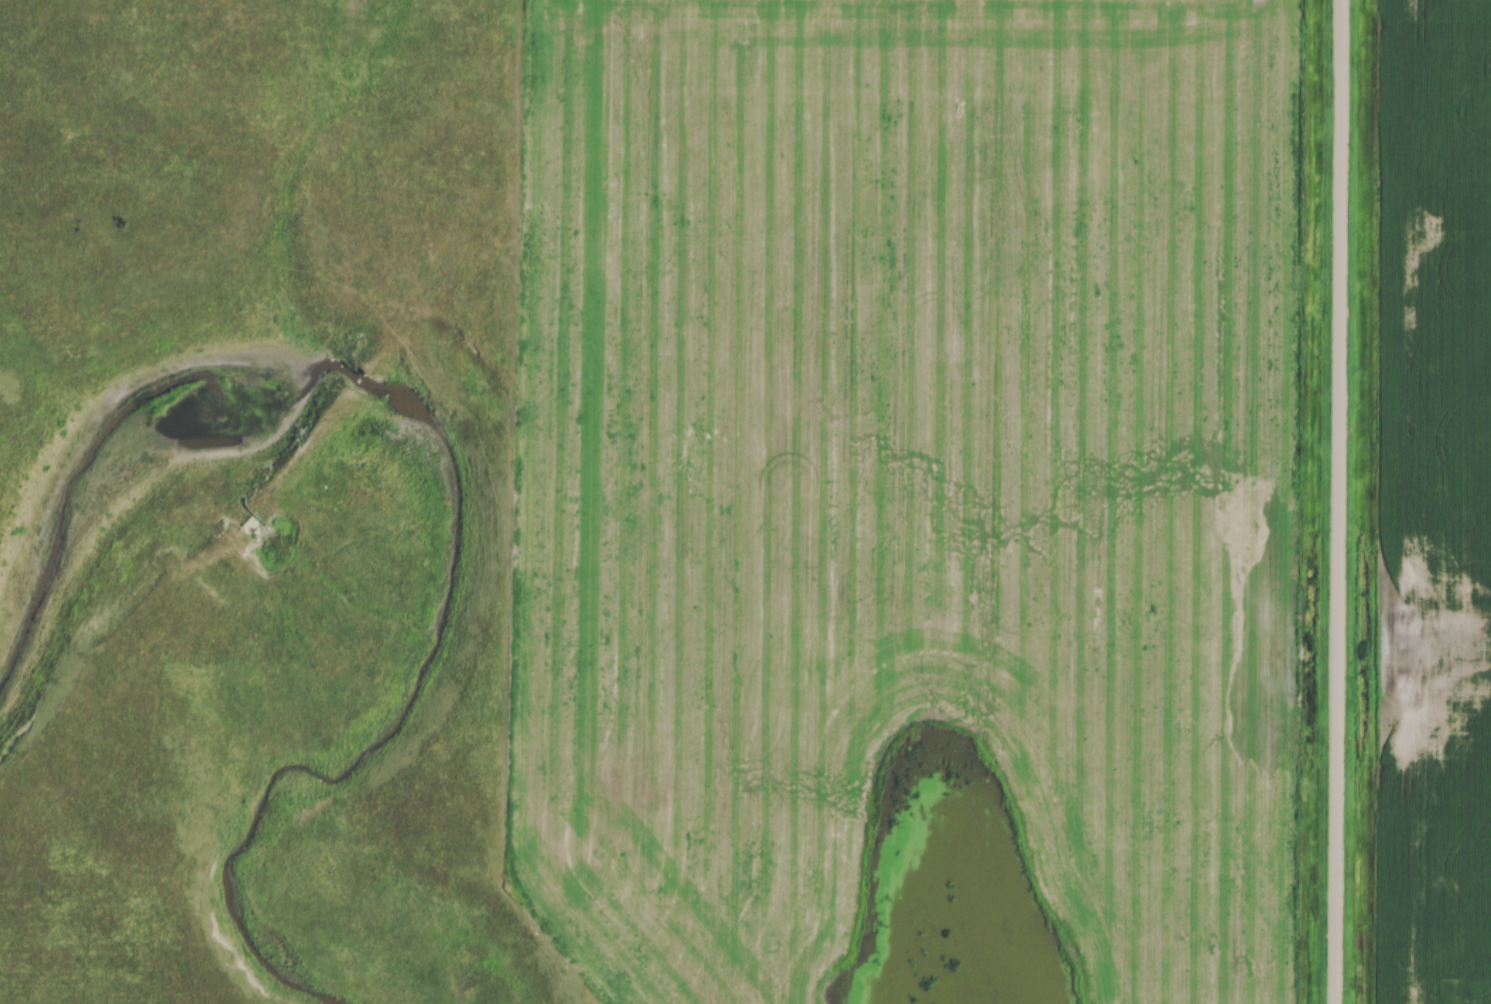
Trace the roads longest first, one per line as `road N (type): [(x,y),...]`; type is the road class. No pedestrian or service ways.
road 1 (residential): [(1338,1003),(1344,0)]

